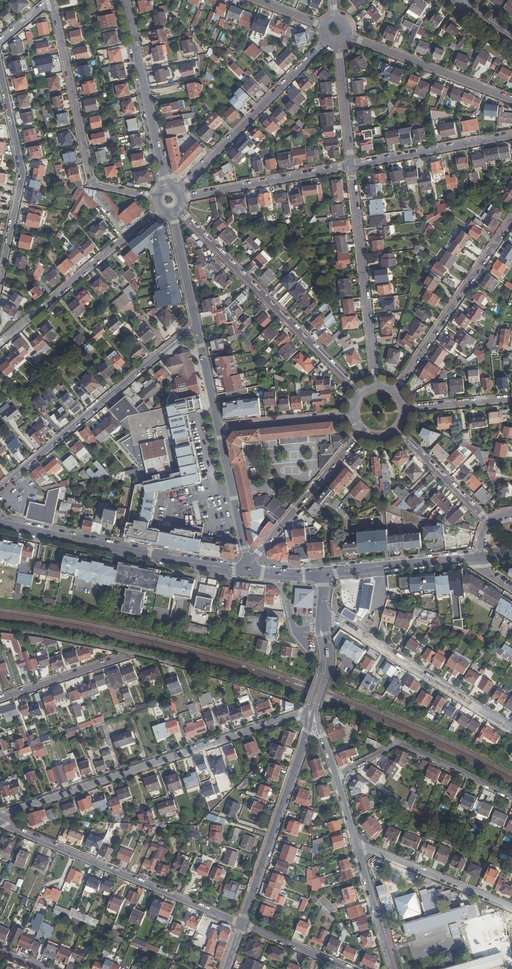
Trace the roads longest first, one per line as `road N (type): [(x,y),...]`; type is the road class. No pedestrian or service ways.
road 1 (residential): [(306,715),(0,820)]
road 2 (residential): [(0,822),(242,924)]
road 3 (residential): [(178,210),(362,393)]
road 4 (residential): [(197,326),(0,488)]
road 5 (secondary): [(249,571),(0,523)]
road 6 (residential): [(52,0),(92,180),(157,198)]
road 7 (residential): [(511,729),(322,608)]
road 8 (residential): [(351,165),(376,387)]
road 9 (residential): [(0,70),(23,174),(0,280)]
road 10 (residential): [(328,40),(177,190)]
road 11 (residential): [(309,726),(242,924)]
road 12 (residential): [(511,220),(395,392)]
road 13 (residential): [(511,797),(400,745),(337,776)]
road 14 (tertiary): [(126,0),(165,188)]
road 15 (residential): [(249,564),(362,430)]
road 16 (residential): [(348,36),(511,100)]
road 17 (residential): [(351,165),(182,198)]
road 18 (residential): [(511,135),(351,165)]
road 19 (residential): [(511,908),(359,850)]
road 20 (residential): [(124,239),(0,343)]
road 21 (secondary): [(482,557),(322,573)]
road 22 (tertiary): [(219,427),(249,564)]
road 23 (residential): [(129,652),(0,699)]
road 24 (residential): [(354,415),(219,427)]
road 25 (residential): [(397,429),(489,523)]
road 26 (residential): [(129,652),(0,630)]
road 27 (residential): [(393,968),(359,850)]
road 28 (residential): [(337,44),(351,165)]

